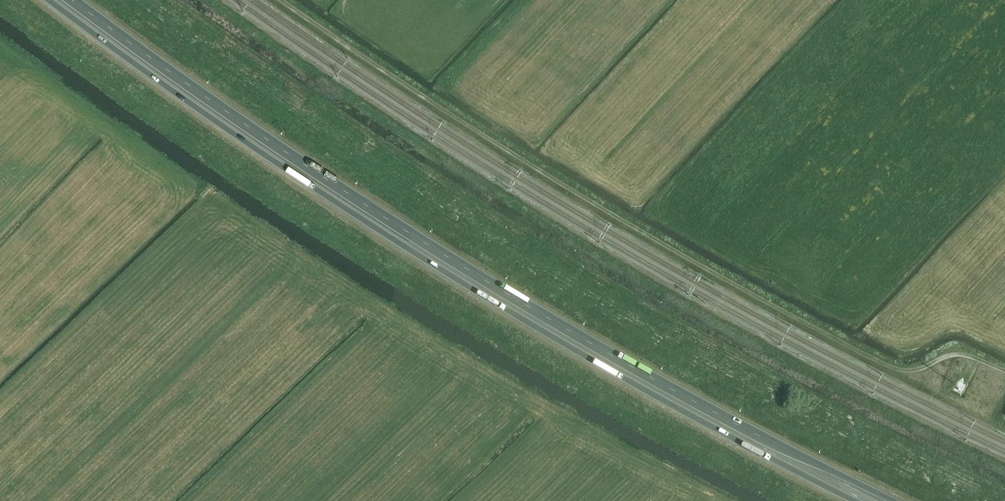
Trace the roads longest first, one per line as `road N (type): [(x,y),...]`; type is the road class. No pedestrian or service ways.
road 1 (trunk): [(895,500),(631,366),(470,270),(72,0)]
road 2 (trunk): [(50,0),(389,236),(593,360),(857,500)]

